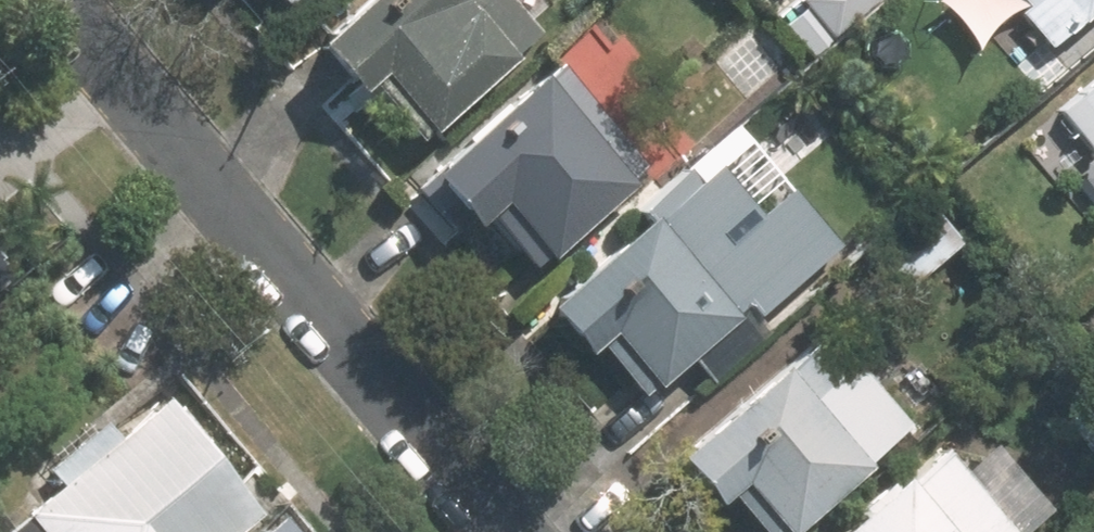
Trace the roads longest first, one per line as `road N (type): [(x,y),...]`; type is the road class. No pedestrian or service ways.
road 1 (residential): [(55,0),(508,531)]

